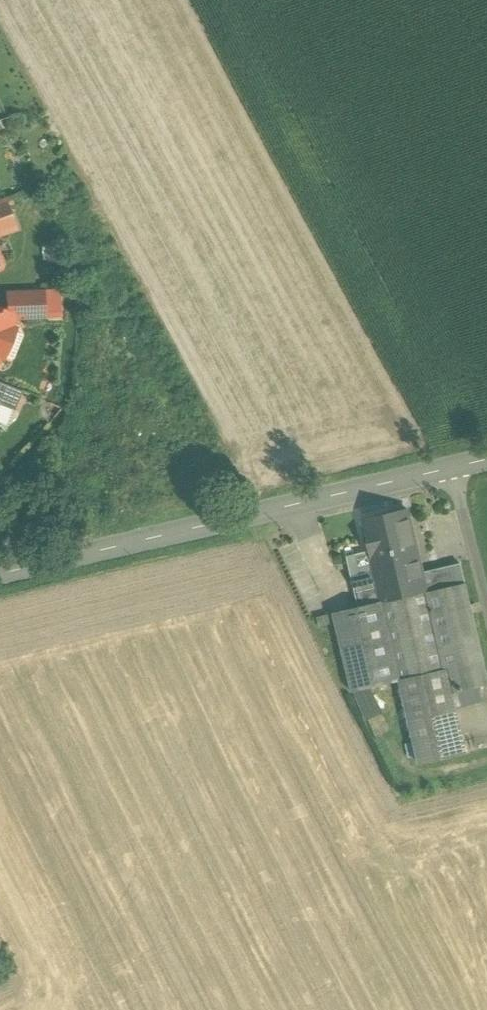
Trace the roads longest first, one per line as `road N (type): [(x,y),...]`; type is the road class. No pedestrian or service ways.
road 1 (tertiary): [(455,467),(0,573)]
road 2 (residential): [(486,601),(455,467)]

